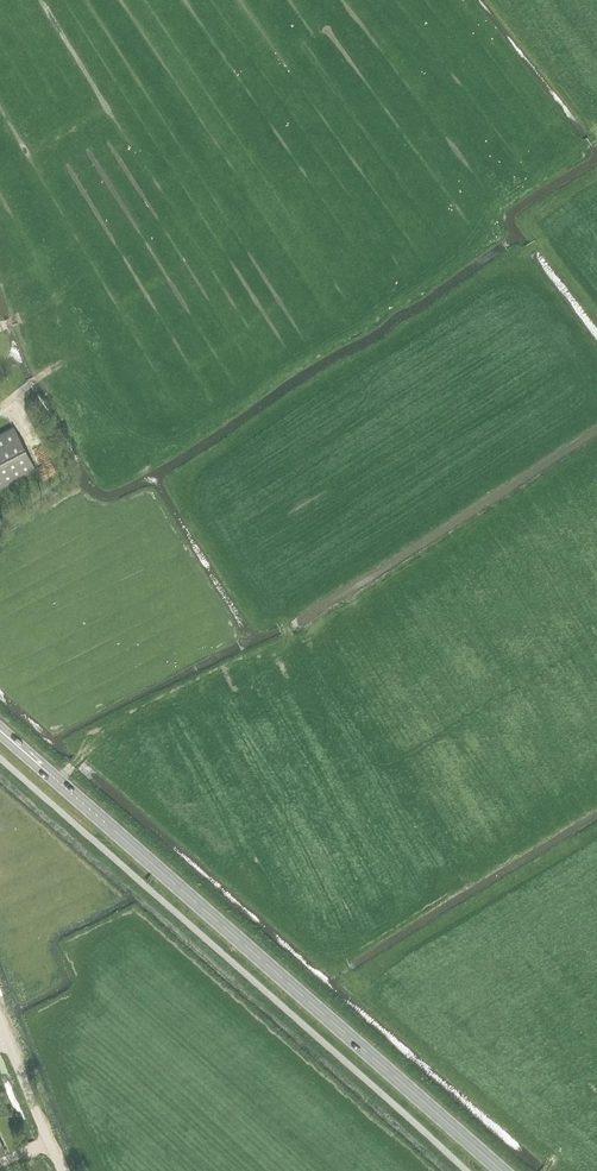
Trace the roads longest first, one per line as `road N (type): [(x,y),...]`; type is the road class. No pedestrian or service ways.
road 1 (primary): [(502,1170),(0,730)]
road 2 (unclassified): [(63,1170),(0,1017)]

